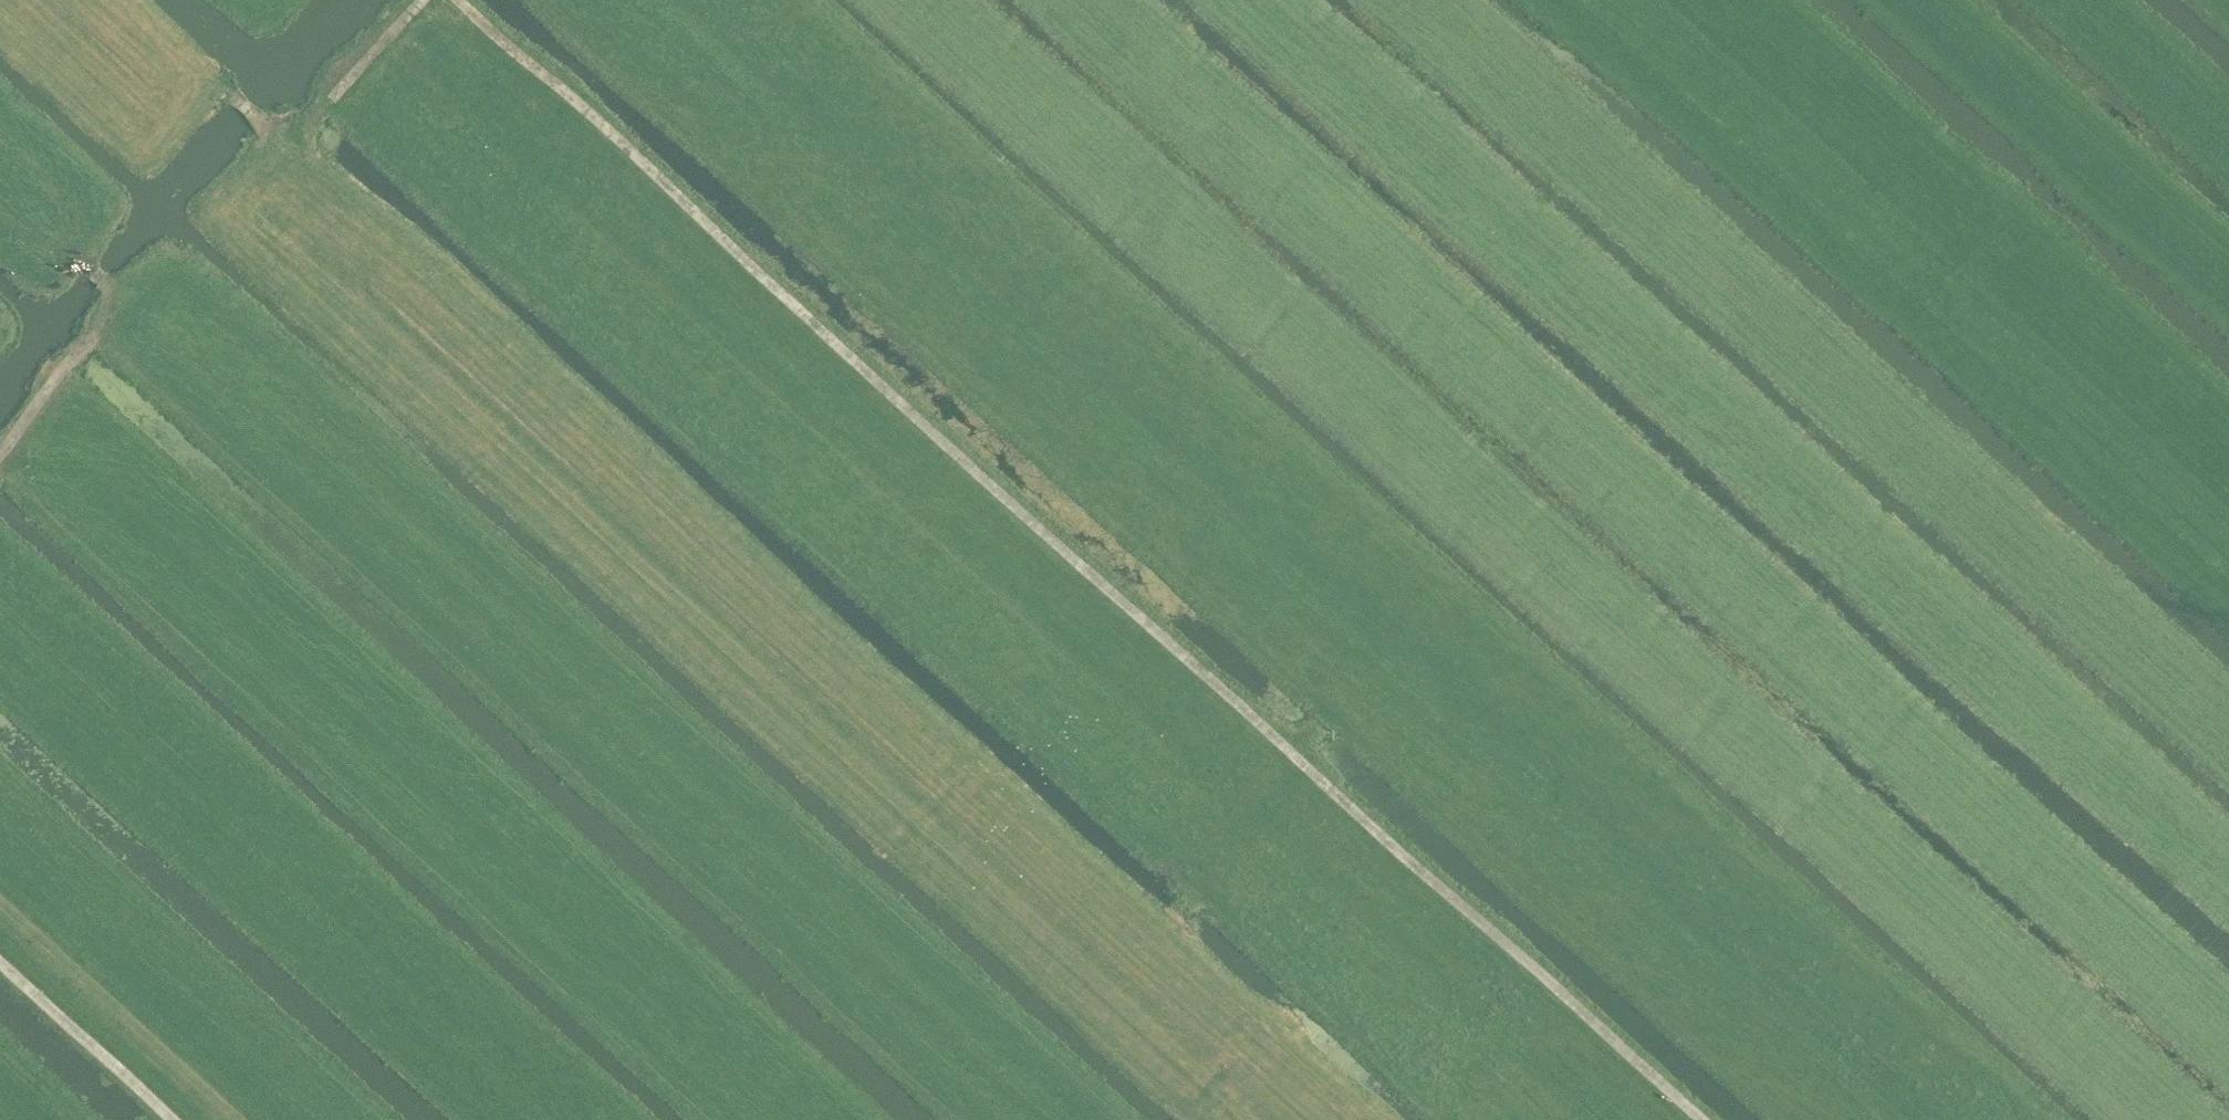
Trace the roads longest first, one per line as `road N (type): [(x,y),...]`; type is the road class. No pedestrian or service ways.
road 1 (track): [(1703,1119),(463,0)]
road 2 (track): [(171,1119),(0,962)]

